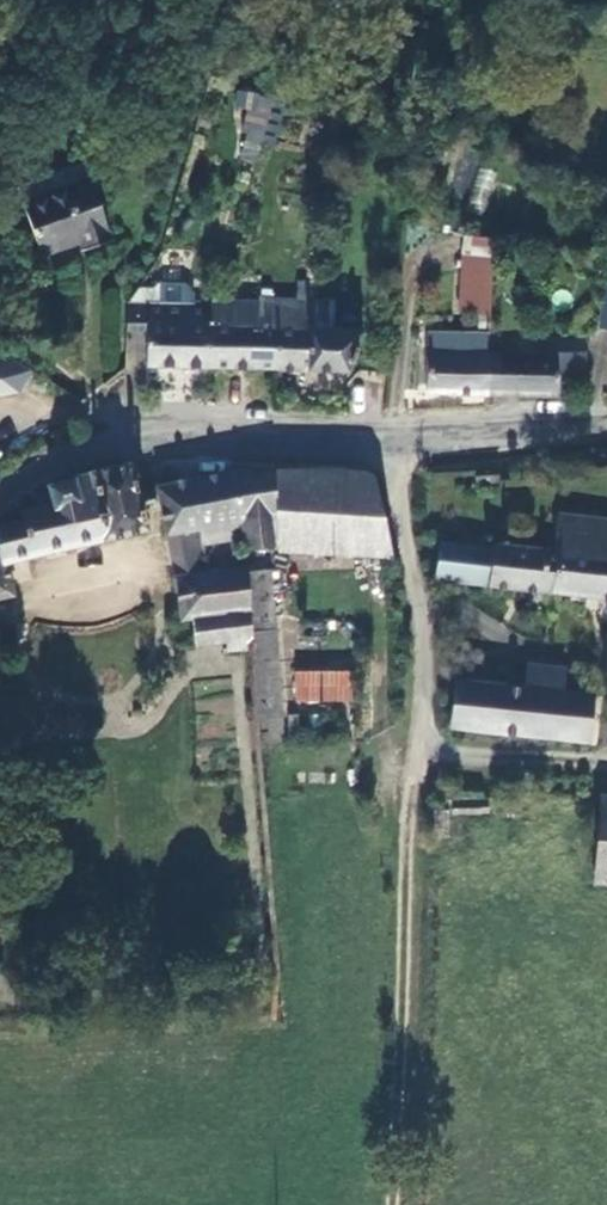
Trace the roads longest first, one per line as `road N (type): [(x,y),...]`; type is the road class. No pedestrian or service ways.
road 1 (track): [(397,445),(425,623),(425,752),(402,882),(386,1204)]
road 2 (tertiary): [(0,506),(61,462),(116,447),(397,445),(606,431)]

